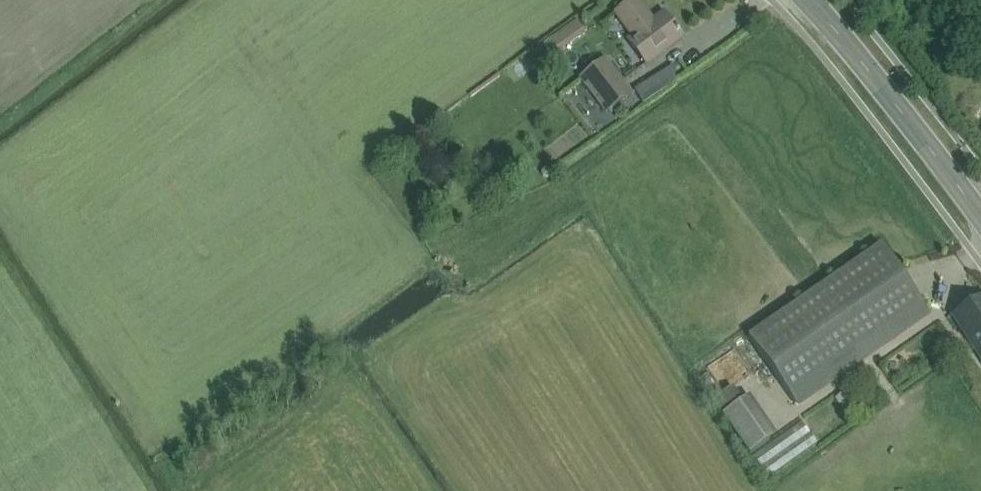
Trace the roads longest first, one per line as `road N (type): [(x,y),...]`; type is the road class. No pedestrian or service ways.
road 1 (secondary): [(980,214),(921,126),(810,0)]

